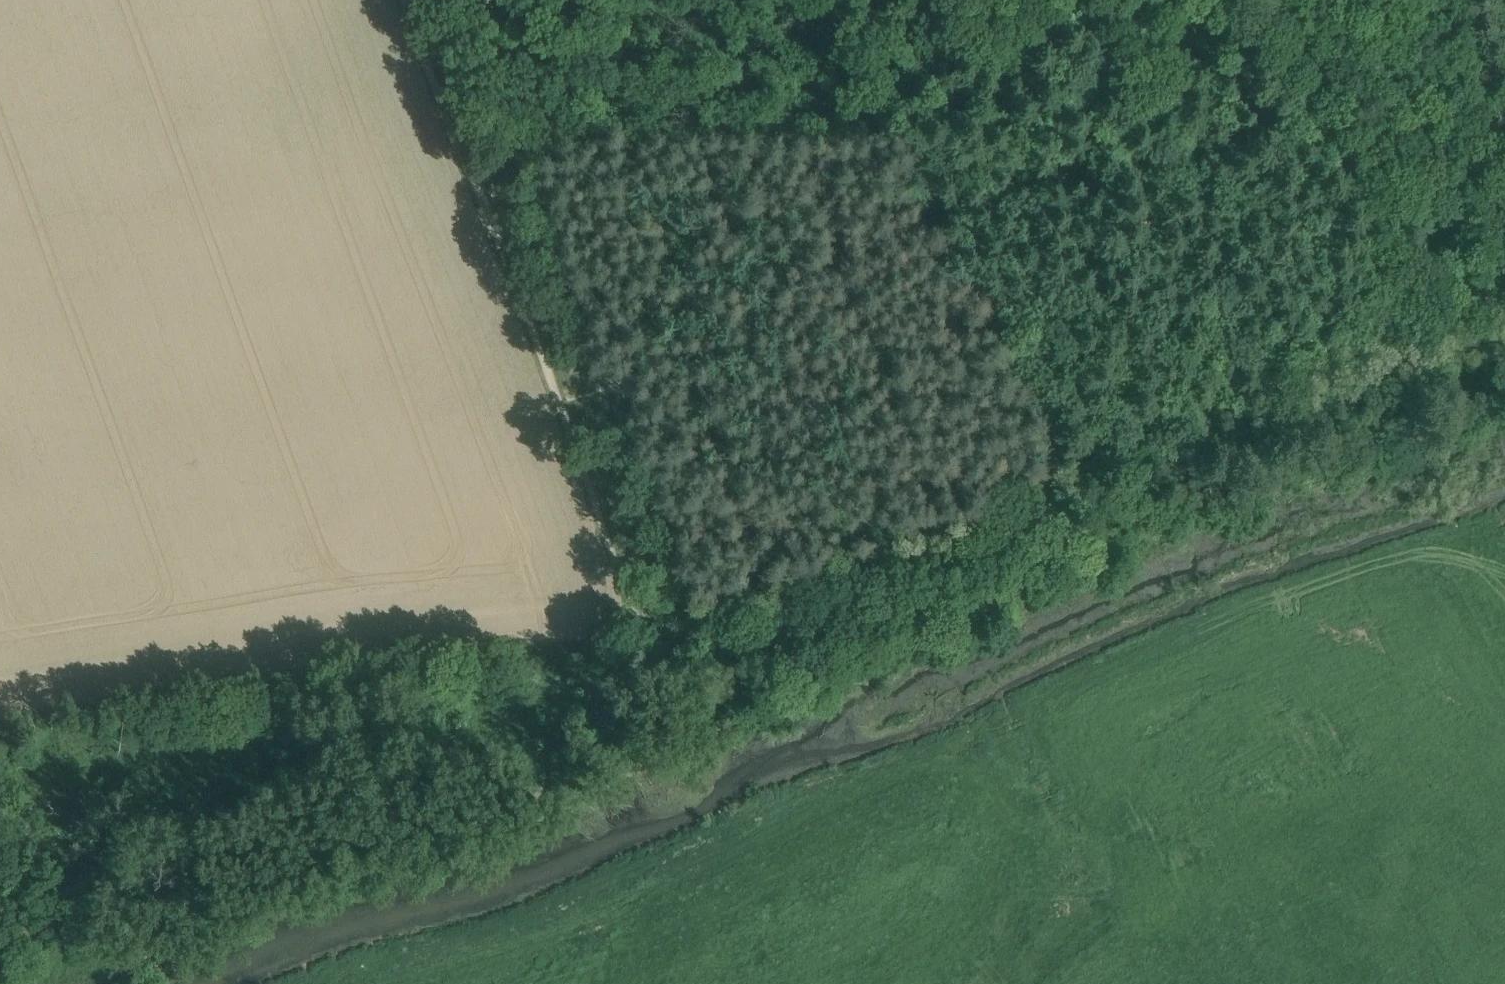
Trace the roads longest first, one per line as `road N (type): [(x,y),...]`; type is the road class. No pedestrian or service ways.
road 1 (track): [(618,685),(383,0)]

